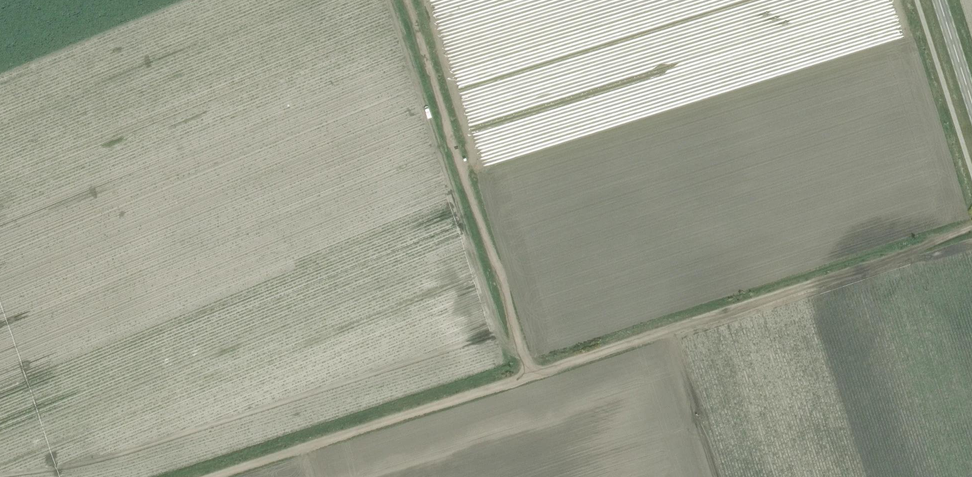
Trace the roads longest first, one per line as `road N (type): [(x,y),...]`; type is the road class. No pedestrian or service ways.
road 1 (track): [(207,476),(971,227)]
road 2 (track): [(528,372),(410,0)]

